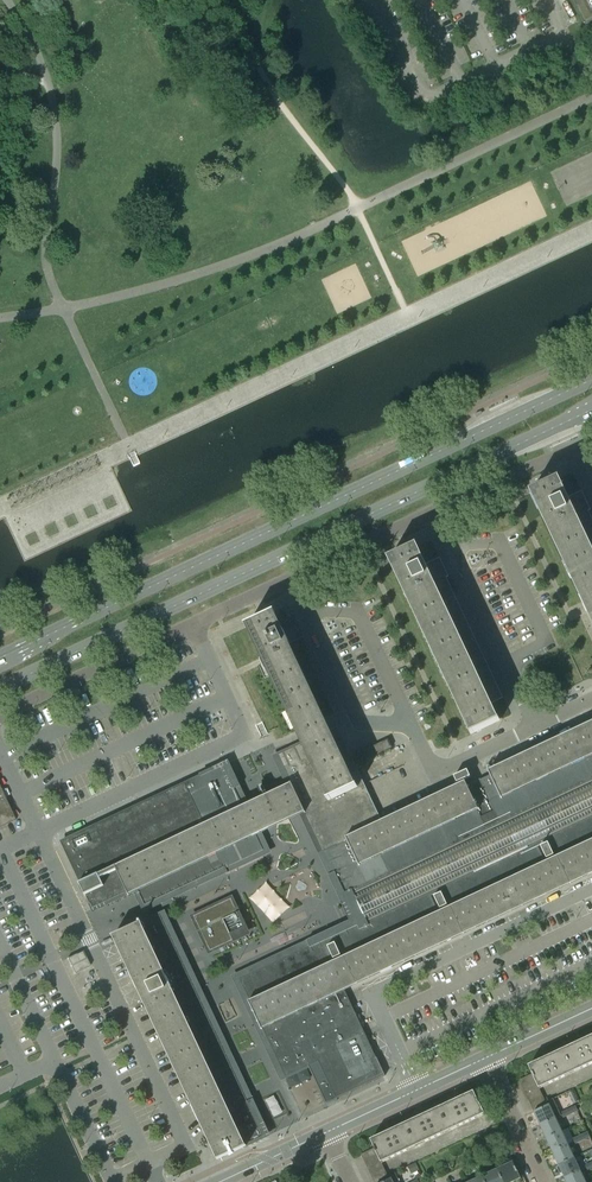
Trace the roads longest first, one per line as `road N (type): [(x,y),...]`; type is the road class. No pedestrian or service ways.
road 1 (secondary): [(591,379),(0,662)]
road 2 (secondary): [(0,688),(591,410)]
road 3 (residential): [(0,713),(290,578)]
road 4 (residential): [(435,772),(411,722),(359,722),(290,578)]
road 5 (residential): [(537,725),(434,511)]
road 6 (tertiary): [(327,1133),(491,1056)]
road 7 (residential): [(290,578),(434,511)]
road 8 (residential): [(434,511),(575,448)]
road 9 (residential): [(545,1181),(491,1056)]
road 10 (residential): [(0,849),(38,831),(0,752)]

